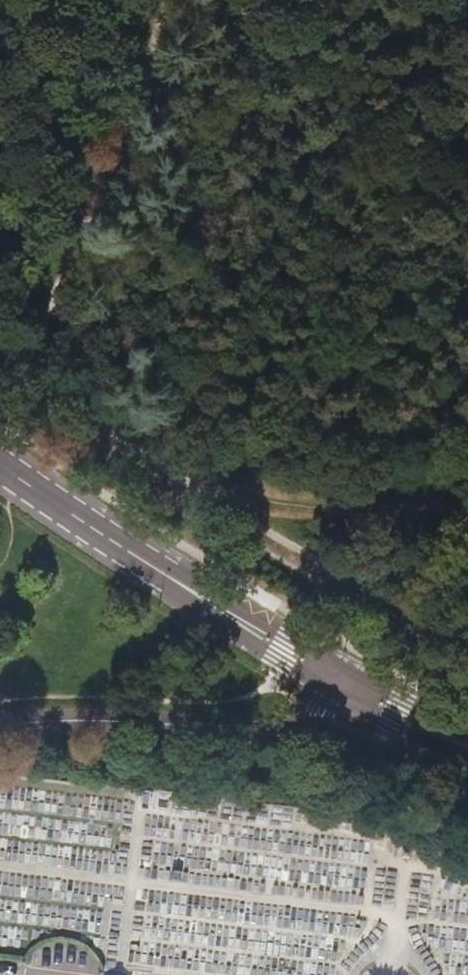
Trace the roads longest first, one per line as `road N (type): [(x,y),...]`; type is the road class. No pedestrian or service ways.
road 1 (tertiary): [(341,679),(0,463)]
road 2 (residential): [(0,726),(294,728),(341,679)]
road 3 (tertiary): [(467,746),(341,679)]

